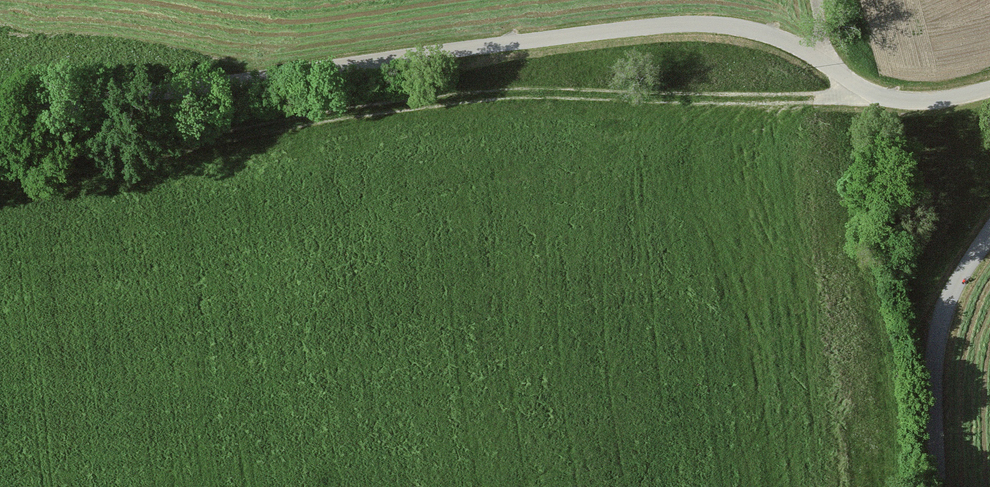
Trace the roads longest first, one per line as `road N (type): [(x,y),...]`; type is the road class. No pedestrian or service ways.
road 1 (unclassified): [(0,116),(314,68),(711,26),(782,41),(890,100),(989,88)]
road 2 (track): [(890,100),(499,95),(340,115)]
road 3 (tertiary): [(937,486),(941,324),(989,234)]

